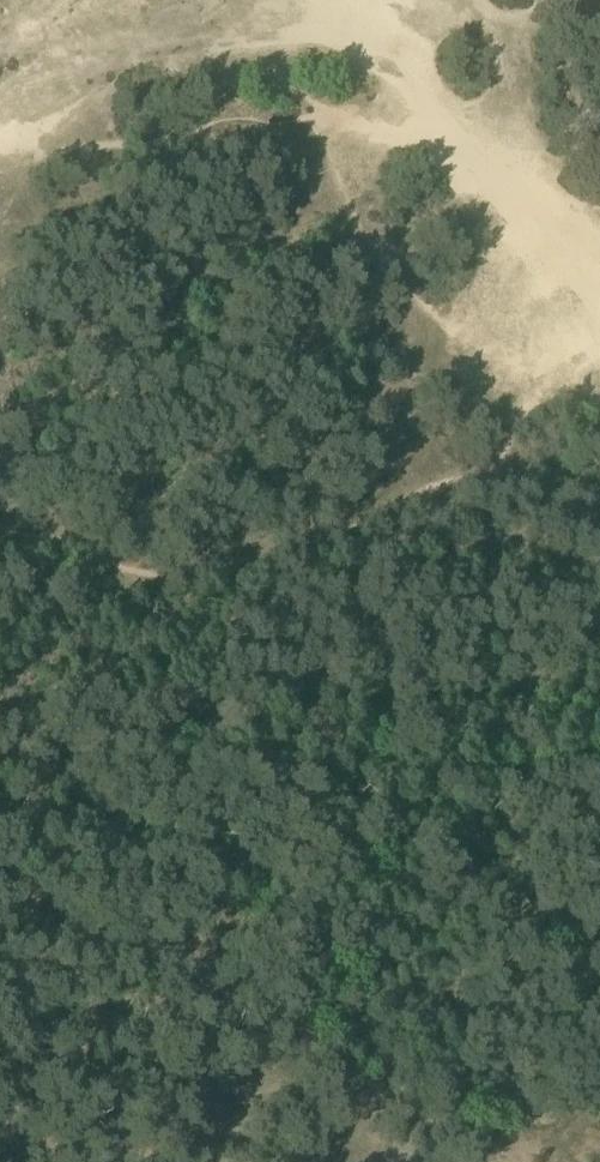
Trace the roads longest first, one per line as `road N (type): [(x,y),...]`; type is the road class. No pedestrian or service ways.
road 1 (track): [(599,279),(350,0)]

